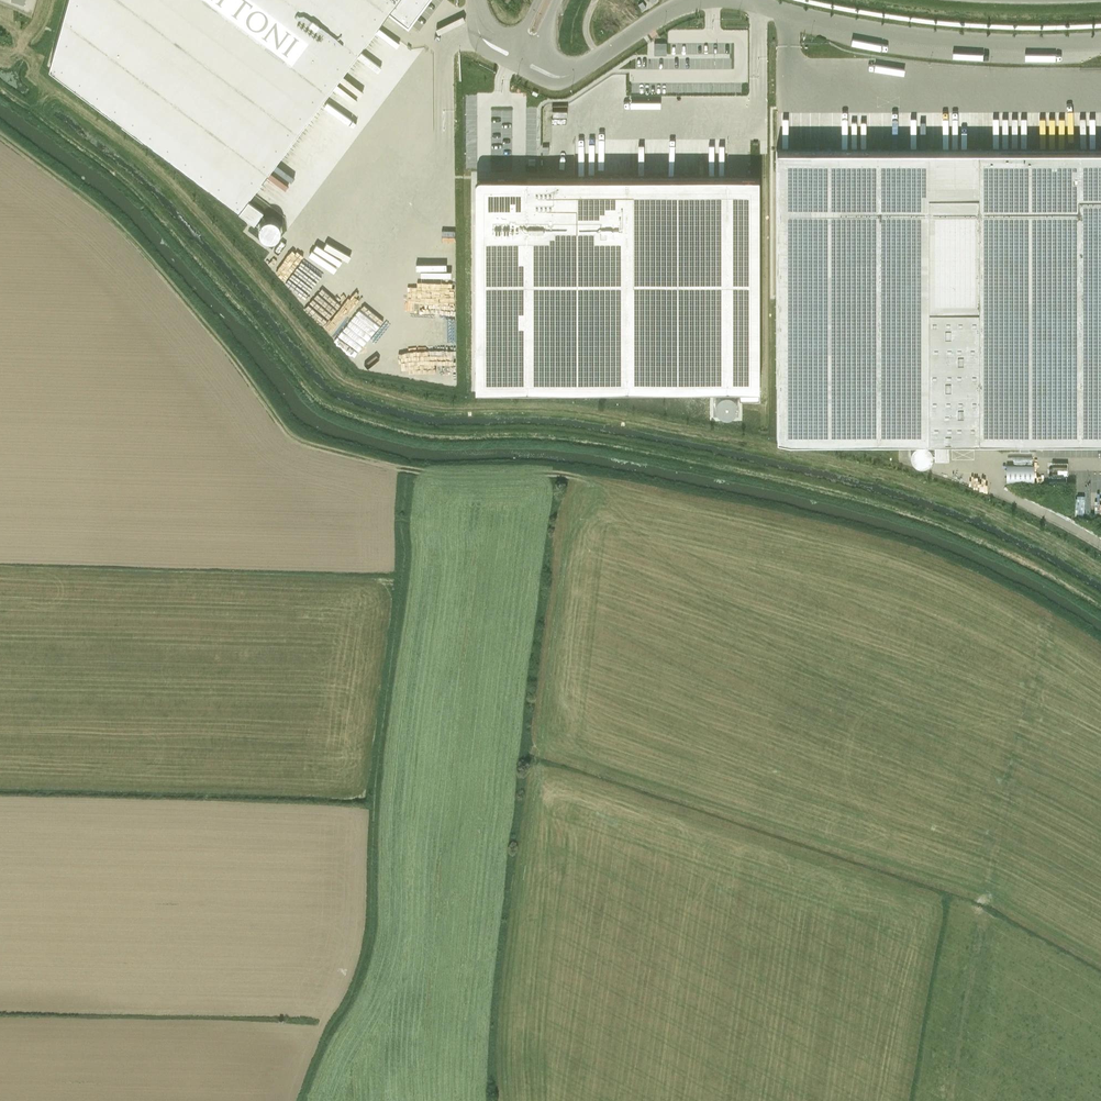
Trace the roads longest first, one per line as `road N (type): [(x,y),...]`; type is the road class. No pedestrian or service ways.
road 1 (track): [(398,517),(429,523),(442,545),(381,1100)]
road 2 (unclassified): [(737,0),(976,44),(1100,41)]
road 3 (unclassified): [(526,64),(555,76),(578,71),(670,9),(703,0)]

